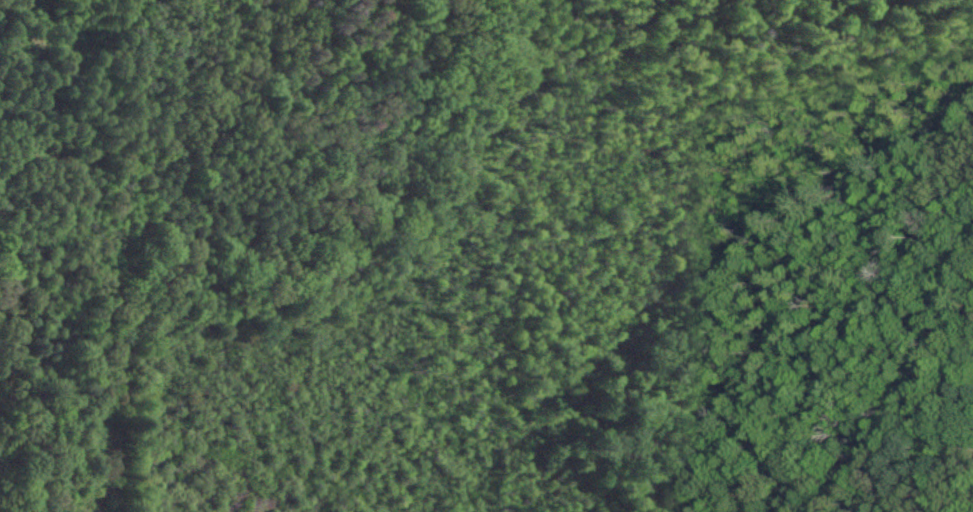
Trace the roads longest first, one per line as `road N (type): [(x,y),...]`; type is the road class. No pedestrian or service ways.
road 1 (track): [(972,445),(868,511)]

